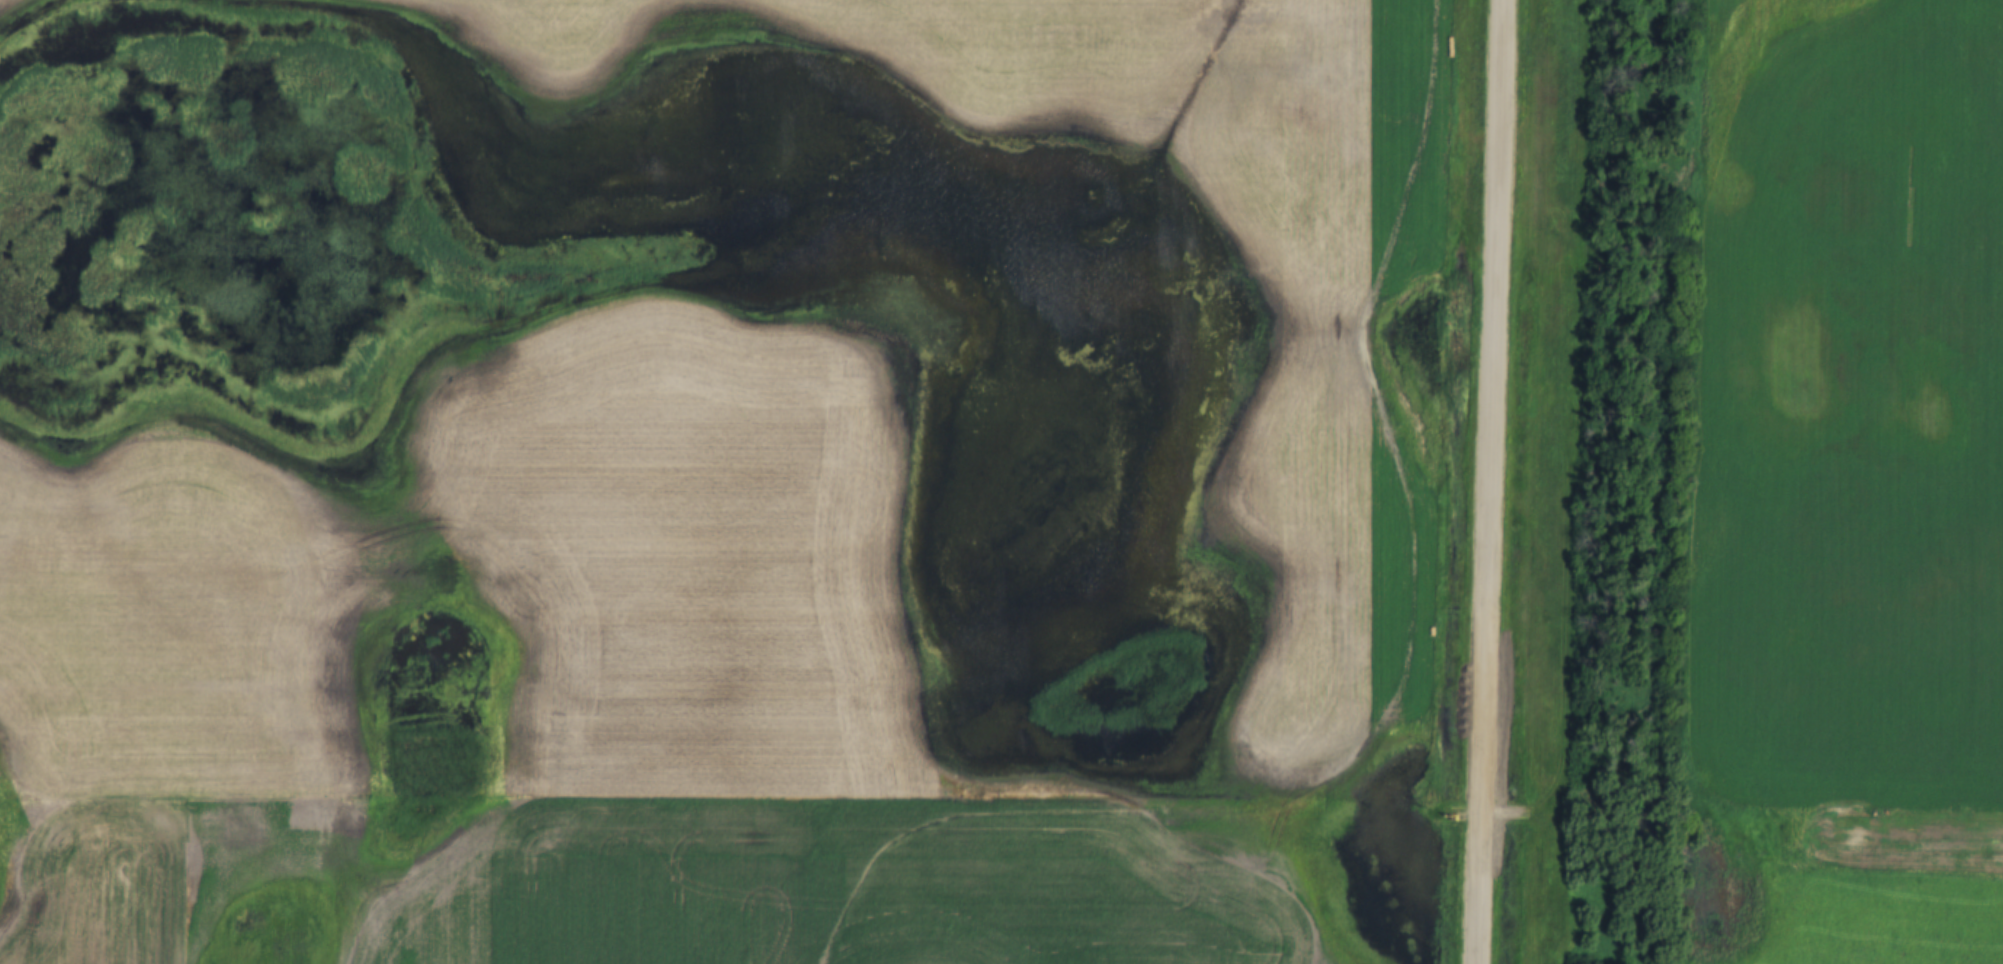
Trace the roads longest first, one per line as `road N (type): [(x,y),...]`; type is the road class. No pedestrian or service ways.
road 1 (tertiary): [(1476,963),(1503,0)]

